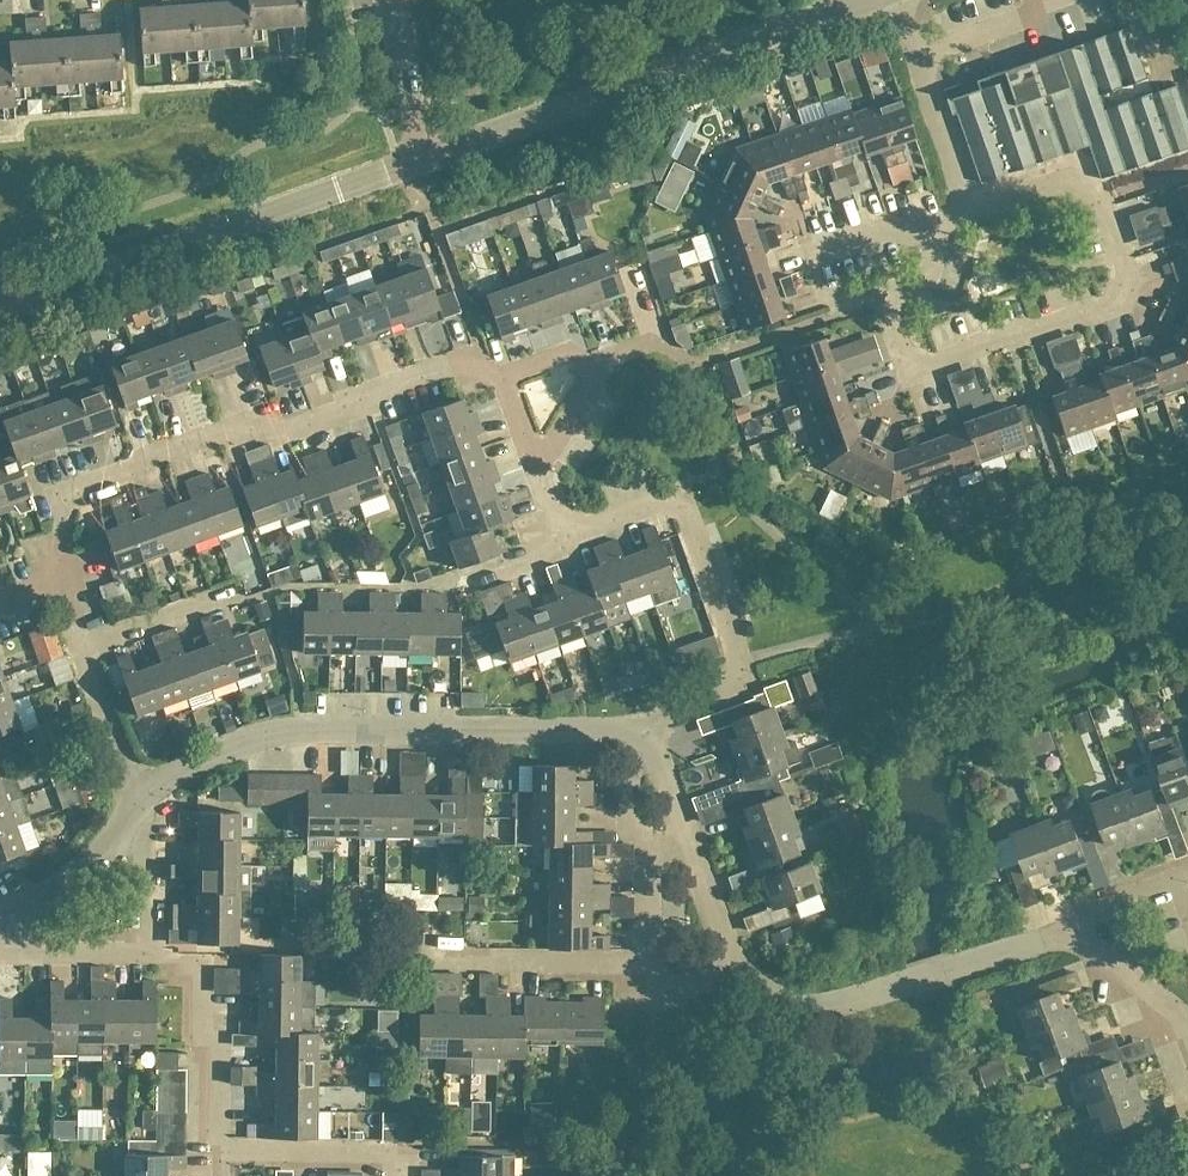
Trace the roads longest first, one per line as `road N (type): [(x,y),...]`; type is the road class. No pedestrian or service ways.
road 1 (residential): [(970,217),(1061,190),(1099,204),(1127,275),(1124,302),(932,373),(905,370),(892,334),(911,294)]
road 2 (residential): [(55,583),(67,499),(450,366),(502,382)]
road 3 (residential): [(137,803),(171,776),(260,737),(648,726)]
road 4 (unclassified): [(426,160),(884,0)]
road 5 (unclassified): [(0,309),(426,160)]
road 6 (residential): [(648,726),(741,676),(677,497),(559,537)]
road 7 (residential): [(1052,940),(815,1009),(776,1002),(736,968)]
road 8 (residential): [(911,294),(825,315),(808,261),(941,226)]
road 9 (residential): [(221,1154),(220,1066),(202,1033),(201,973),(154,953)]
road 10 (residential): [(970,217),(893,0)]
road 11 (residential): [(647,962),(423,960)]
road 12 (residential): [(221,1154),(409,1154),(409,1175)]
road 13 (residential): [(15,920),(91,864),(137,803)]
road 14 (residential): [(1187,1031),(1183,1018),(1086,947),(1052,940)]
road 15 (residential): [(426,160),(387,0)]
road 16 (residential): [(137,803),(80,650)]
road 17 (residential): [(80,650),(233,595)]
road 18 (residential): [(154,953),(0,953)]
road 19 (residential): [(154,953),(137,803)]
road 20 (residential): [(647,864),(630,794),(648,726)]
road 21 (residential): [(1177,881),(1098,910),(1052,940)]
road 22 (residential): [(694,857),(648,726)]
road 23 (residential): [(536,470),(596,381),(591,365)]
road 24 (residential): [(736,968),(657,997),(647,962)]

